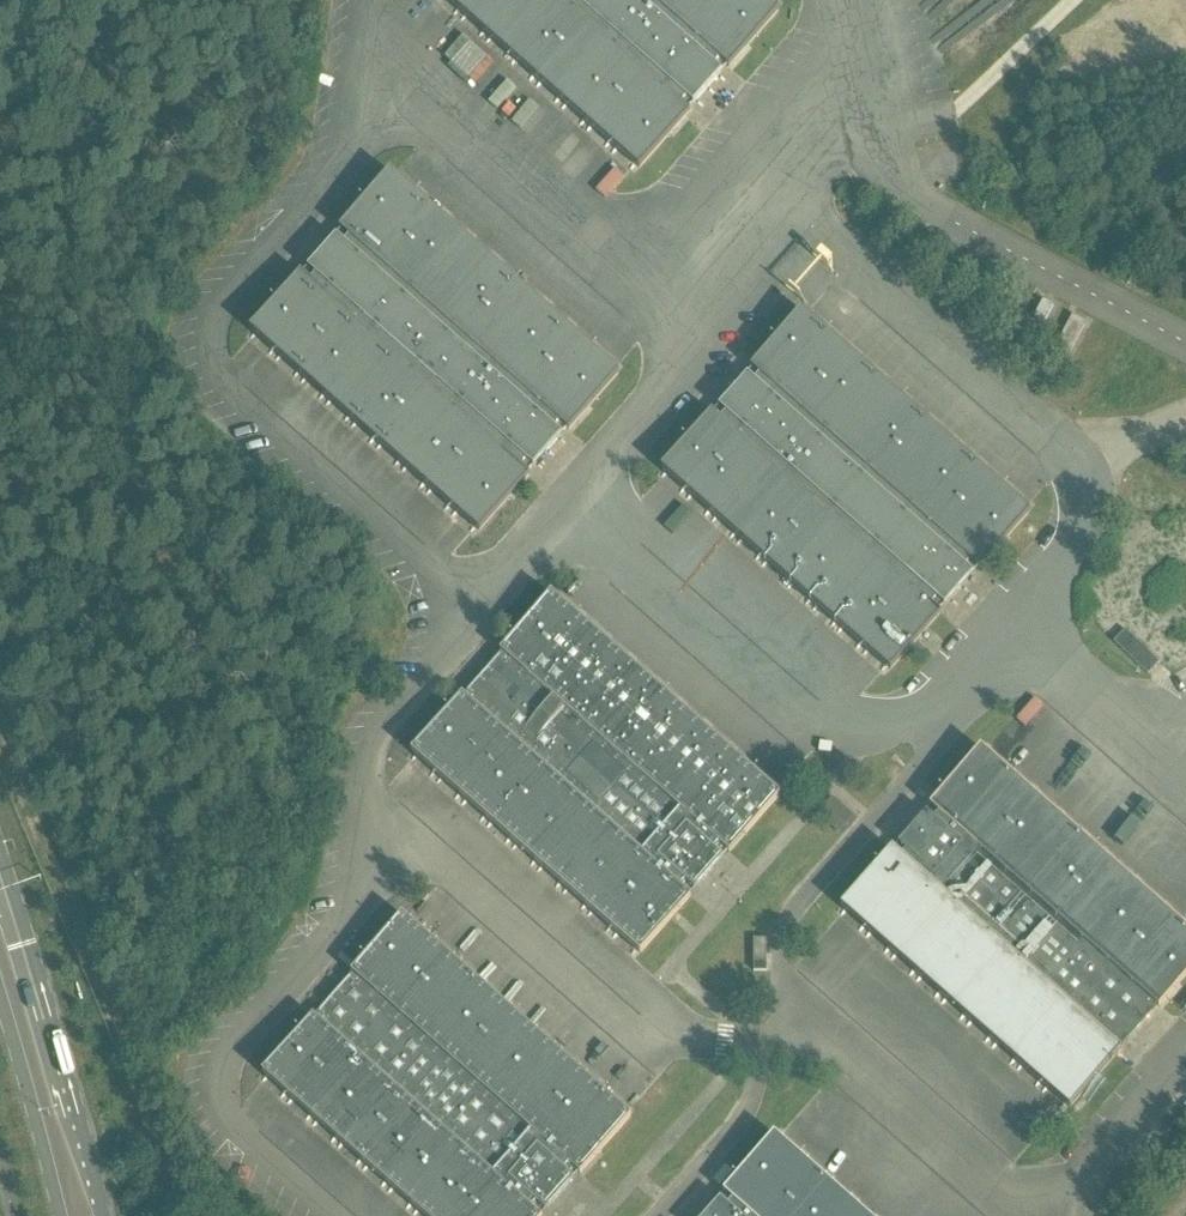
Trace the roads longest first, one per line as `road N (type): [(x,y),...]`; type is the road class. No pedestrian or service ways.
road 1 (secondary): [(104,1215),(11,882)]
road 2 (secondary): [(0,999),(60,1215)]

